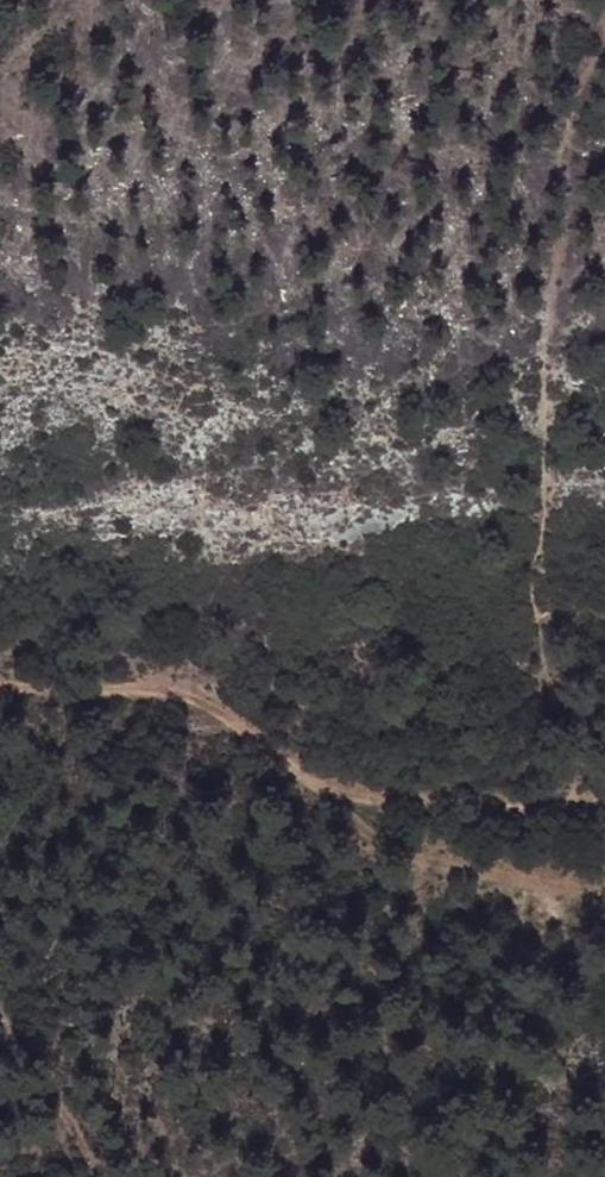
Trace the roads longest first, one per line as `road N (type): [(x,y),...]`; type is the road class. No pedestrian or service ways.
road 1 (track): [(0,701),(196,705),(292,763),(430,800),(584,798)]

